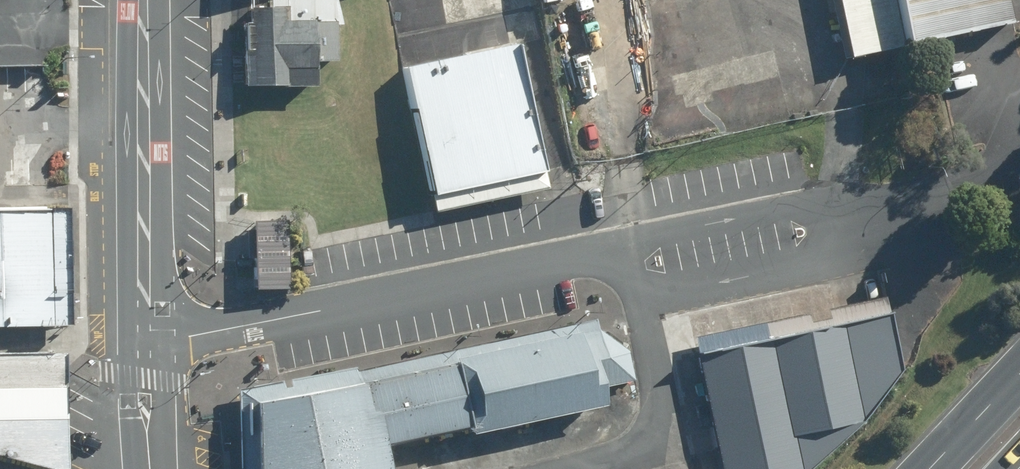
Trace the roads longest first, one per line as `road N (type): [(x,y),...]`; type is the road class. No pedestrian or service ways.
road 1 (residential): [(589,253),(145,342)]
road 2 (secondary): [(144,0),(145,342)]
road 3 (residential): [(833,234),(819,261),(683,293),(646,288),(589,253)]
road 4 (residential): [(589,253),(801,206),(826,215),(833,234)]
road 5 (primary): [(928,468),(1019,372)]
road 6 (secondary): [(145,342),(151,468)]

